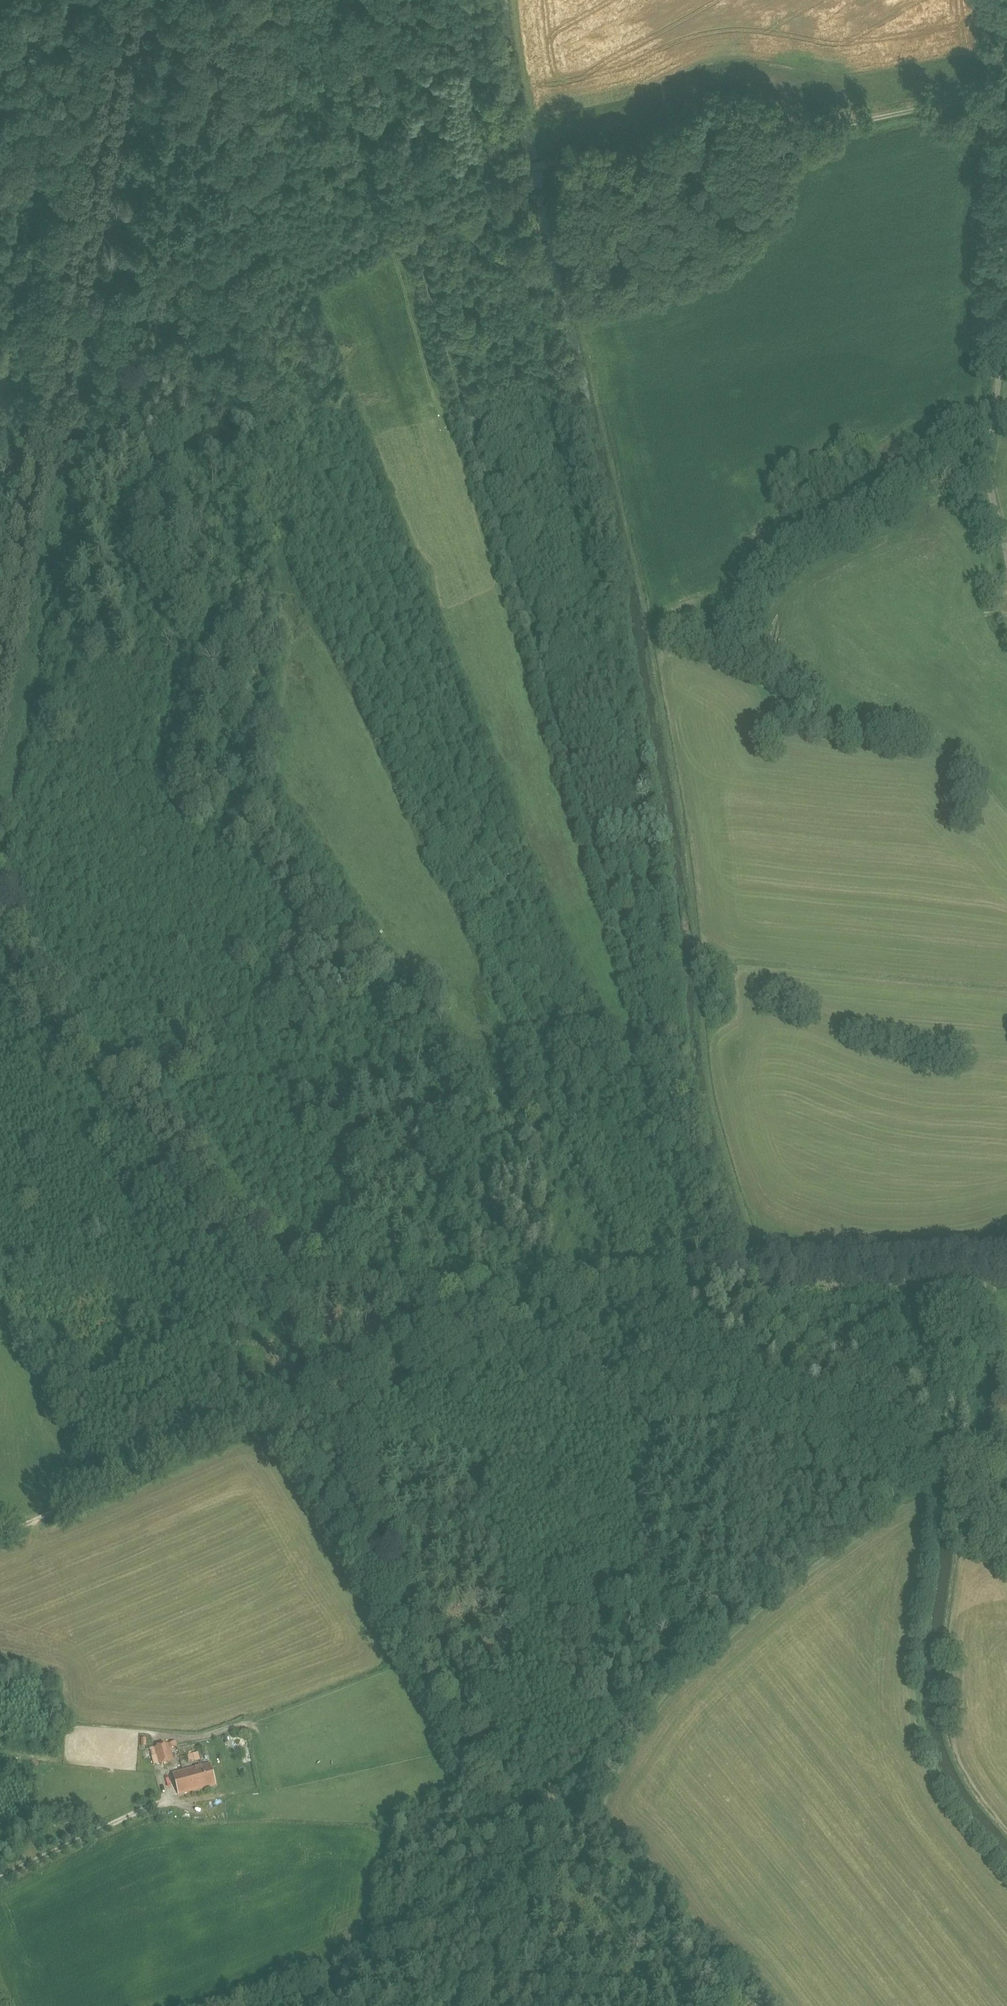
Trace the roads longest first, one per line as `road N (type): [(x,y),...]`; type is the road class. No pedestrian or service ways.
road 1 (track): [(678,2005),(658,1958),(552,1852),(411,1643),(329,1385),(244,1244)]
road 2 (track): [(127,0),(0,663)]
road 3 (track): [(0,943),(47,1014),(185,1149),(244,1244),(431,1315),(480,1322)]
road 4 (unclassified): [(1006,1268),(621,1279),(563,1288),(480,1322)]
road 5 (track): [(480,1322),(0,1530)]
road 6 (unclassified): [(1006,563),(991,477),(1006,313)]

